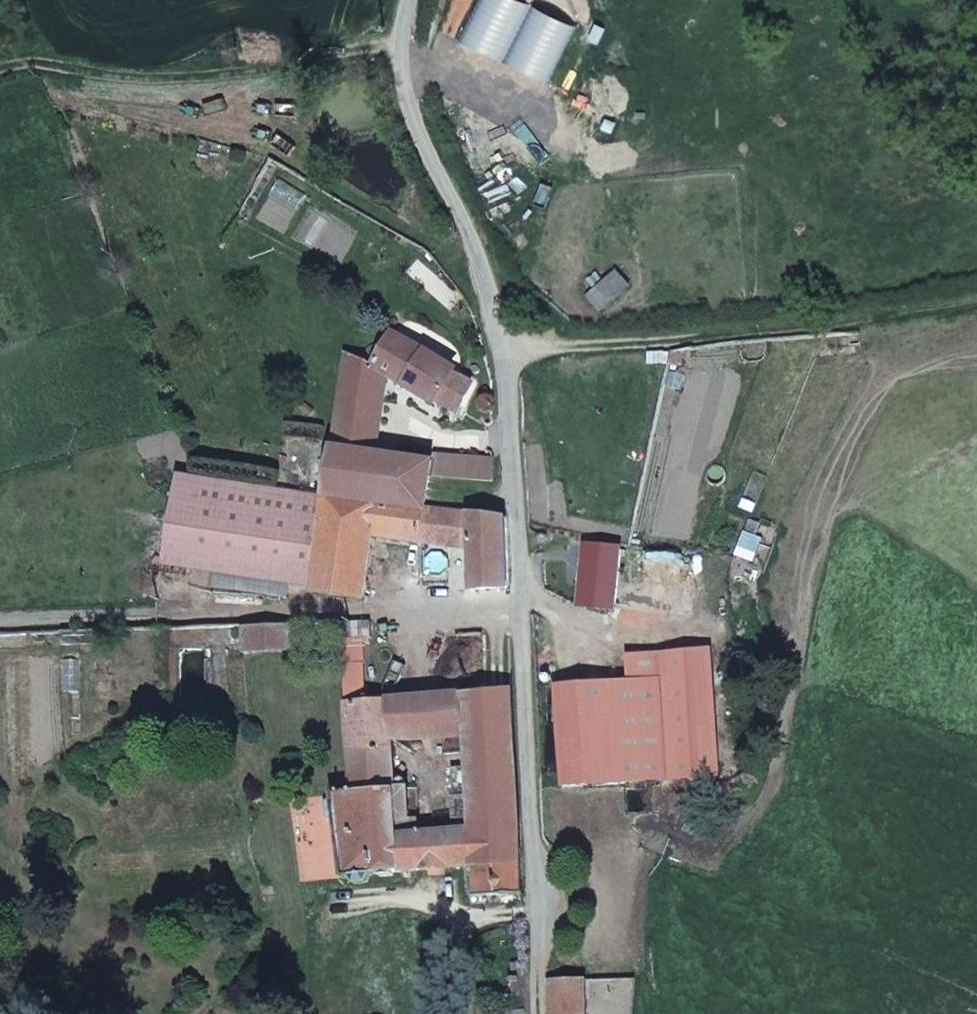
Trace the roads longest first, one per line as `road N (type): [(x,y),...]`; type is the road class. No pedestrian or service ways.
road 1 (unclassified): [(412,0),(408,105),(480,256),(503,351),(539,1013)]
road 2 (track): [(976,298),(672,343),(503,351)]

